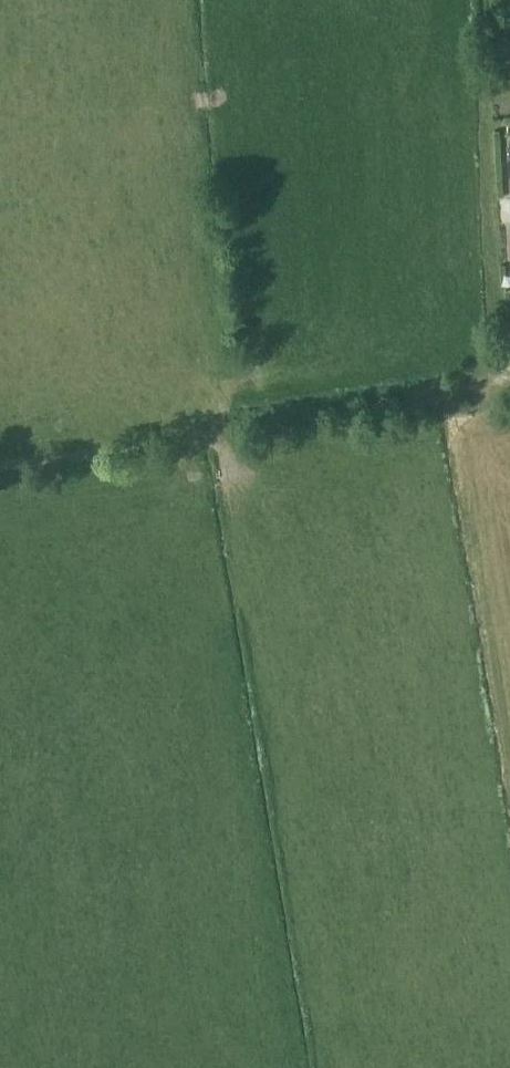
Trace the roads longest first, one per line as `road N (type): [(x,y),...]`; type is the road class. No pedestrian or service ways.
road 1 (track): [(0,468),(150,443)]

